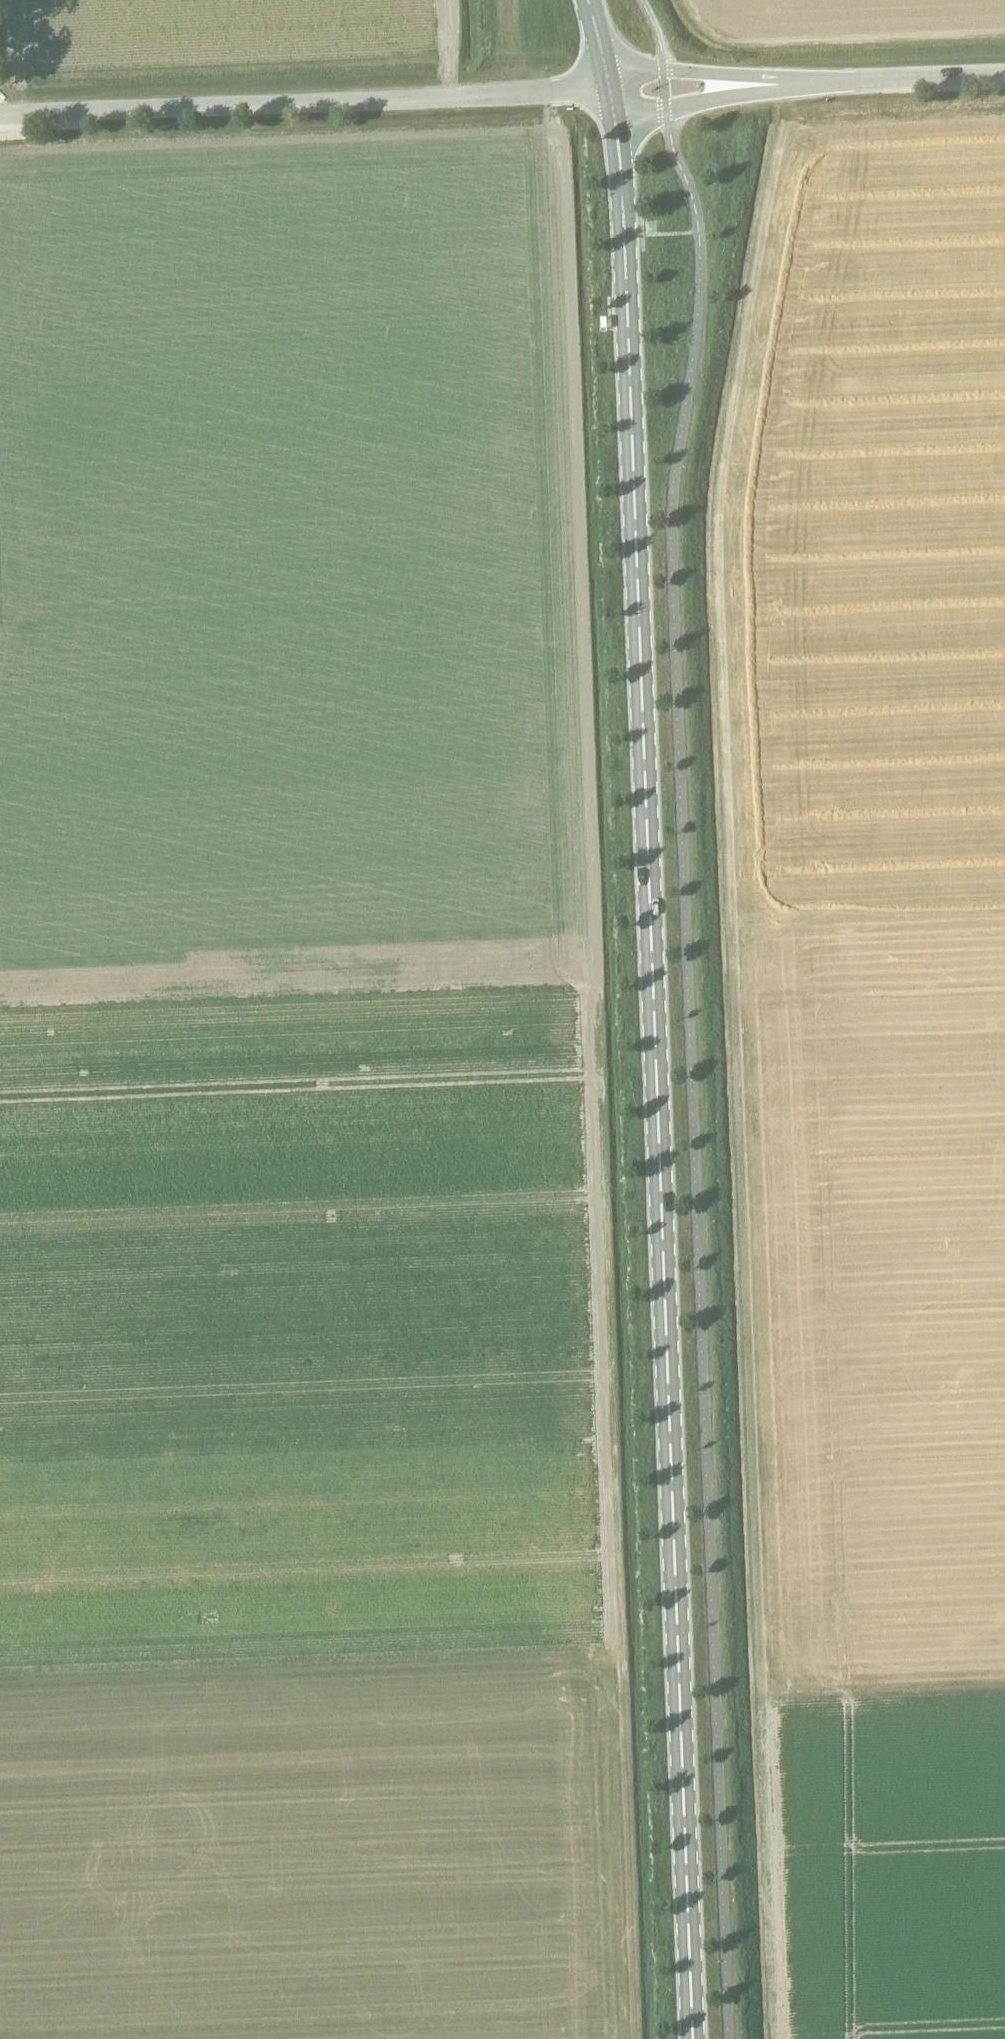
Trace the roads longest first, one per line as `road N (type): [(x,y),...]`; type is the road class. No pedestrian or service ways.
road 1 (tertiary): [(691,2038),(613,108)]
road 2 (unclassified): [(0,114),(595,89)]
road 3 (unclassified): [(731,87),(1004,75)]
road 4 (unclassified): [(731,87),(694,75),(607,77)]
road 5 (unclassified): [(613,108),(716,97),(731,87)]

